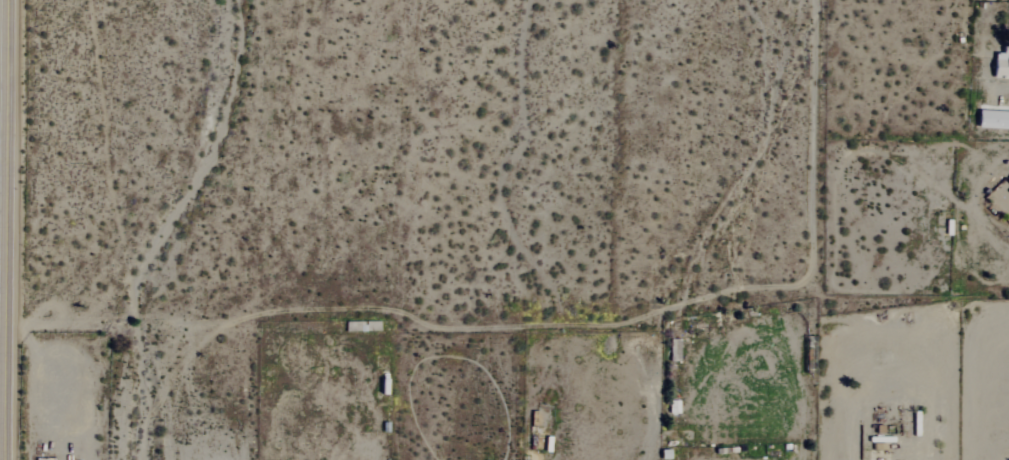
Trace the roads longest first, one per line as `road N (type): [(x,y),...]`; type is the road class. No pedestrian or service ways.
road 1 (tertiary): [(3,459),(6,0)]
road 2 (residential): [(811,0),(811,459)]

